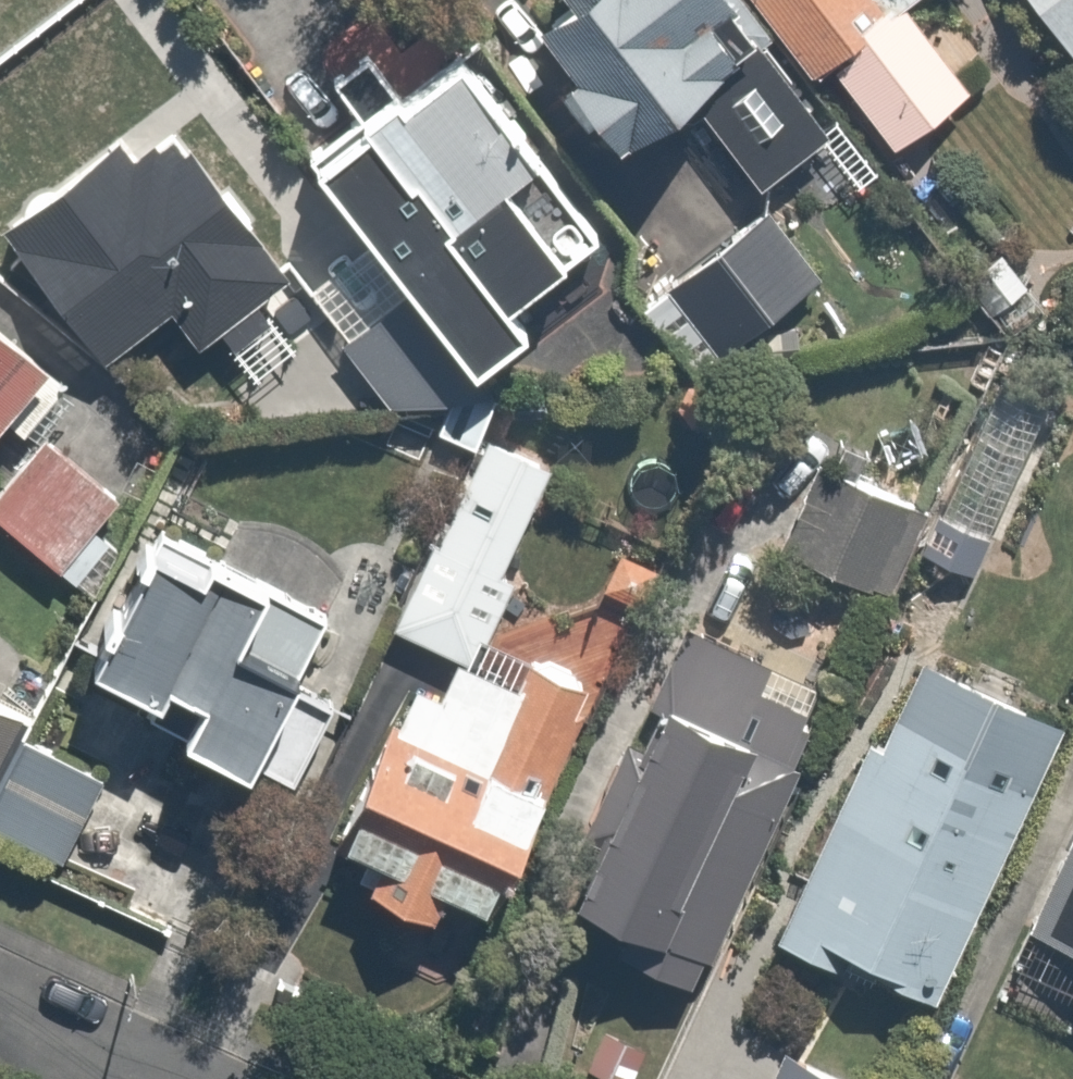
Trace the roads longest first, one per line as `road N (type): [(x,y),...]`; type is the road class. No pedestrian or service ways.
road 1 (residential): [(0,1029),(117,1078)]

